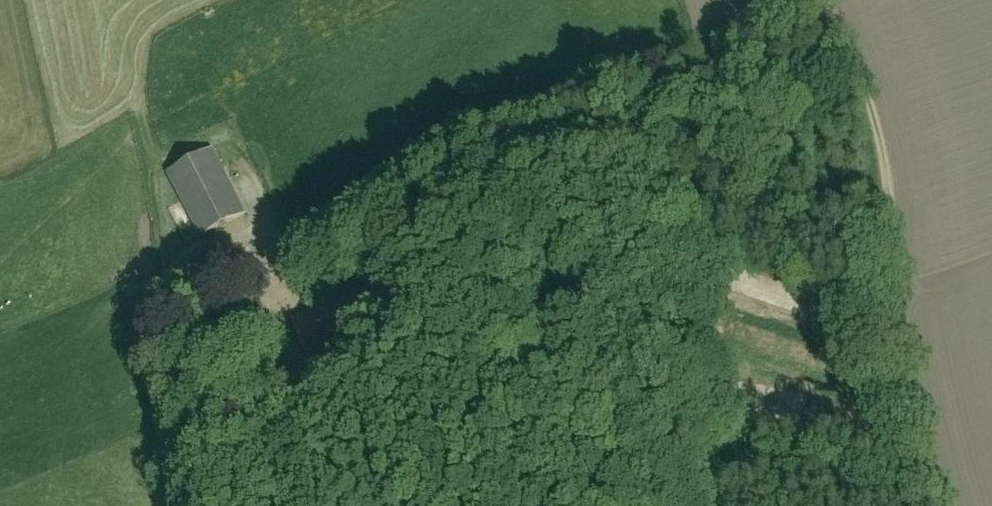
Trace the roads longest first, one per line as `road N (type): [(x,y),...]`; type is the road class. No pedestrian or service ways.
road 1 (track): [(776,0),(663,105),(310,295)]
road 2 (track): [(936,505),(900,363),(889,196),(875,123),(827,0)]

